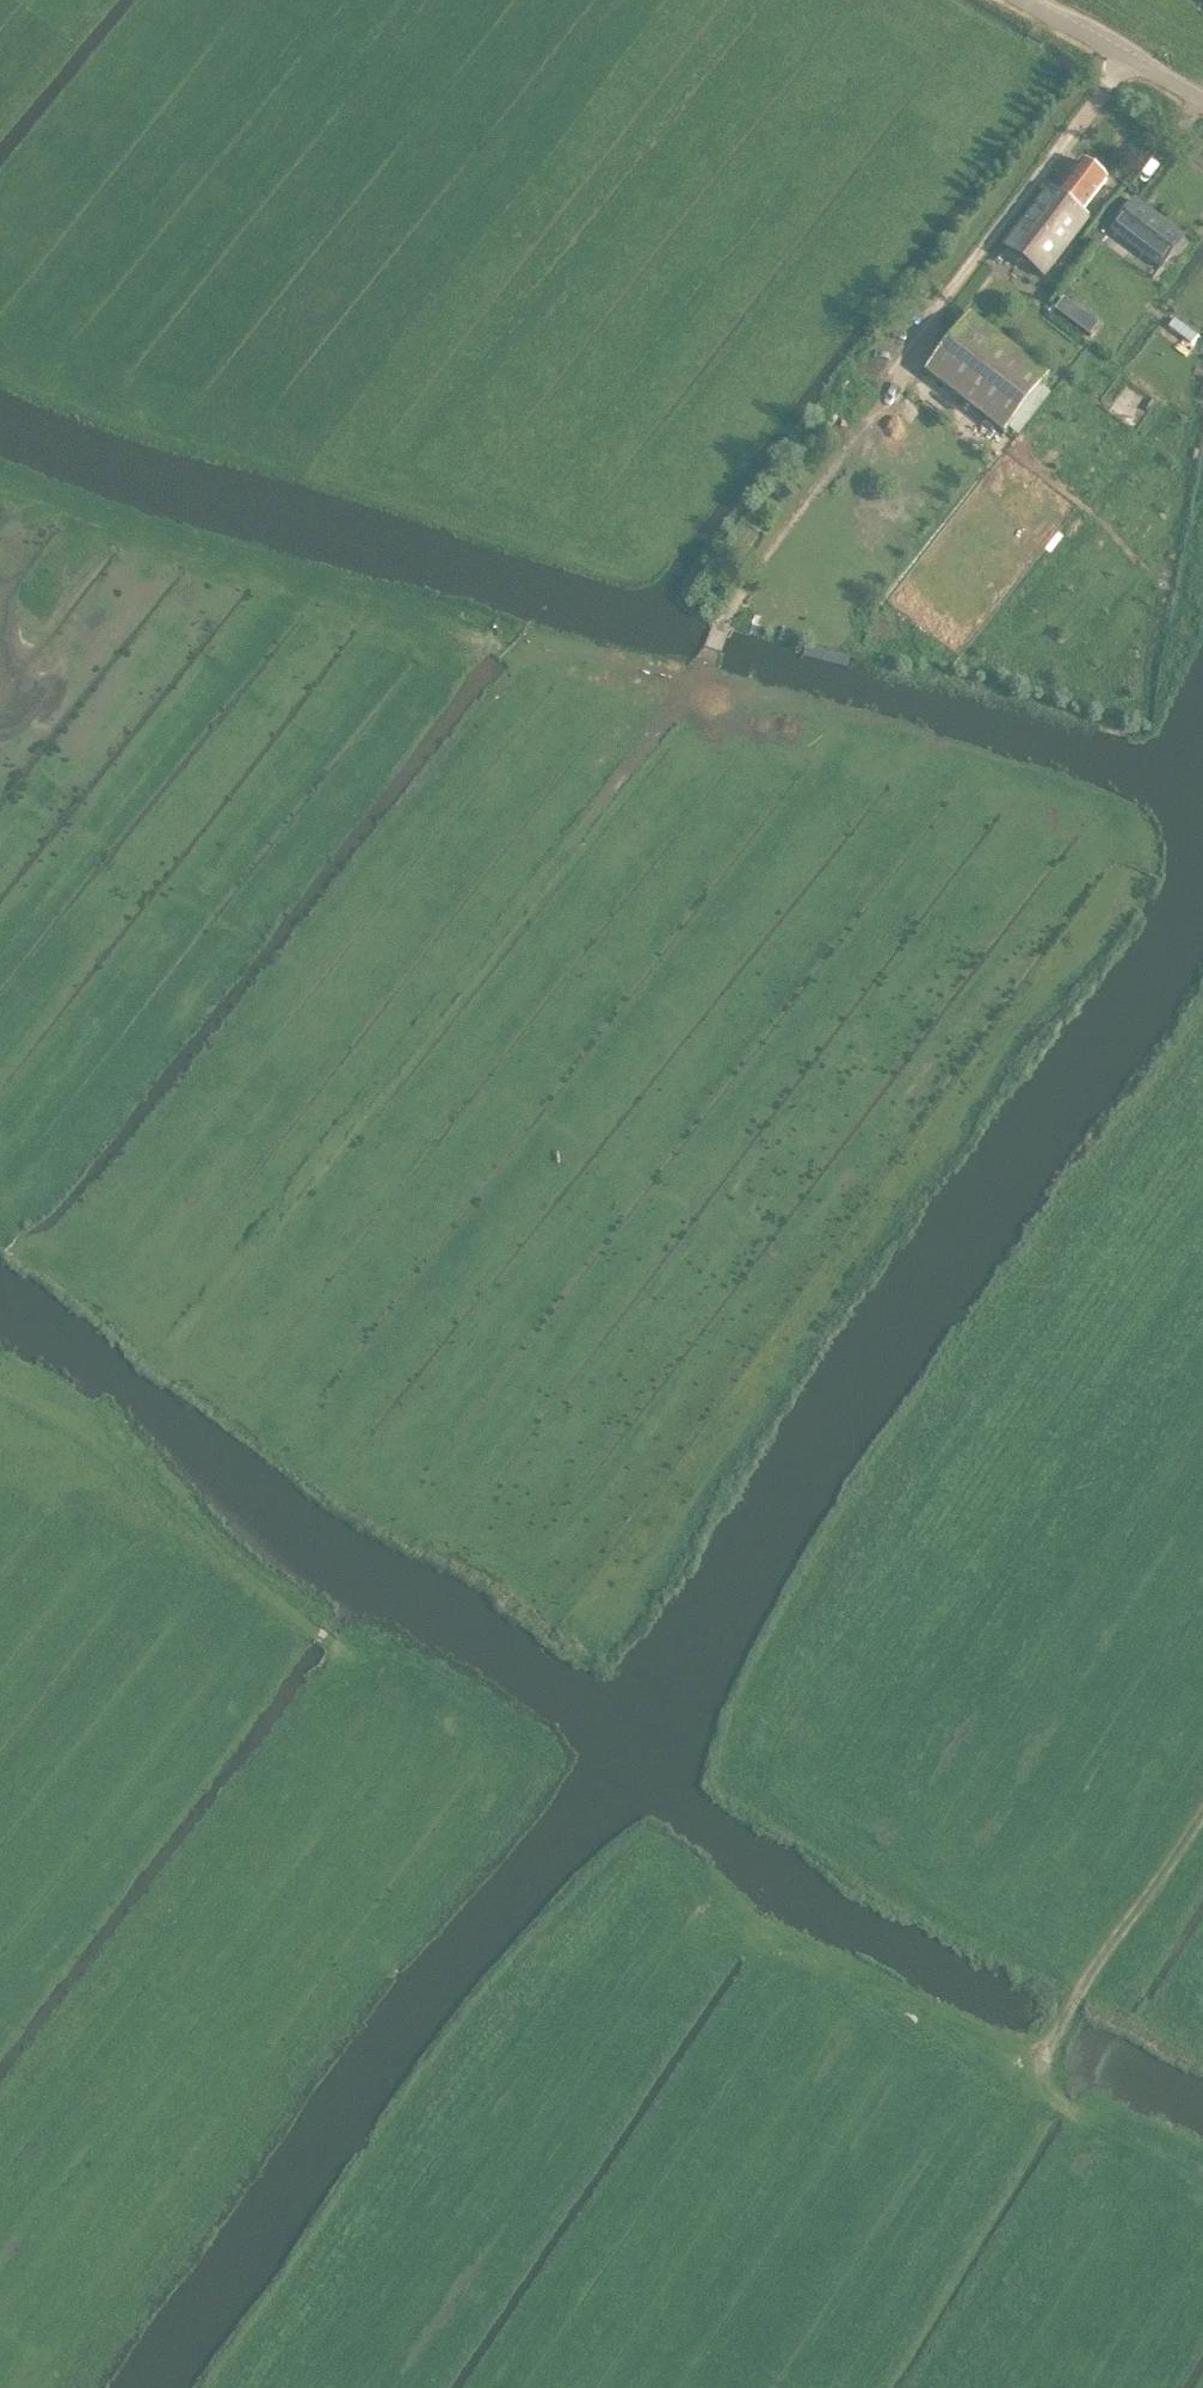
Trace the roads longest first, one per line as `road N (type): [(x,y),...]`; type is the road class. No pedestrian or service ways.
road 1 (track): [(1061,2233),(1110,2137),(1034,2095),(1039,2074),(1078,1989),(1202,1807)]
road 2 (track): [(350,1657),(239,1571),(98,1442),(0,1388)]
road 3 (tertiary): [(1202,97),(1030,0)]

